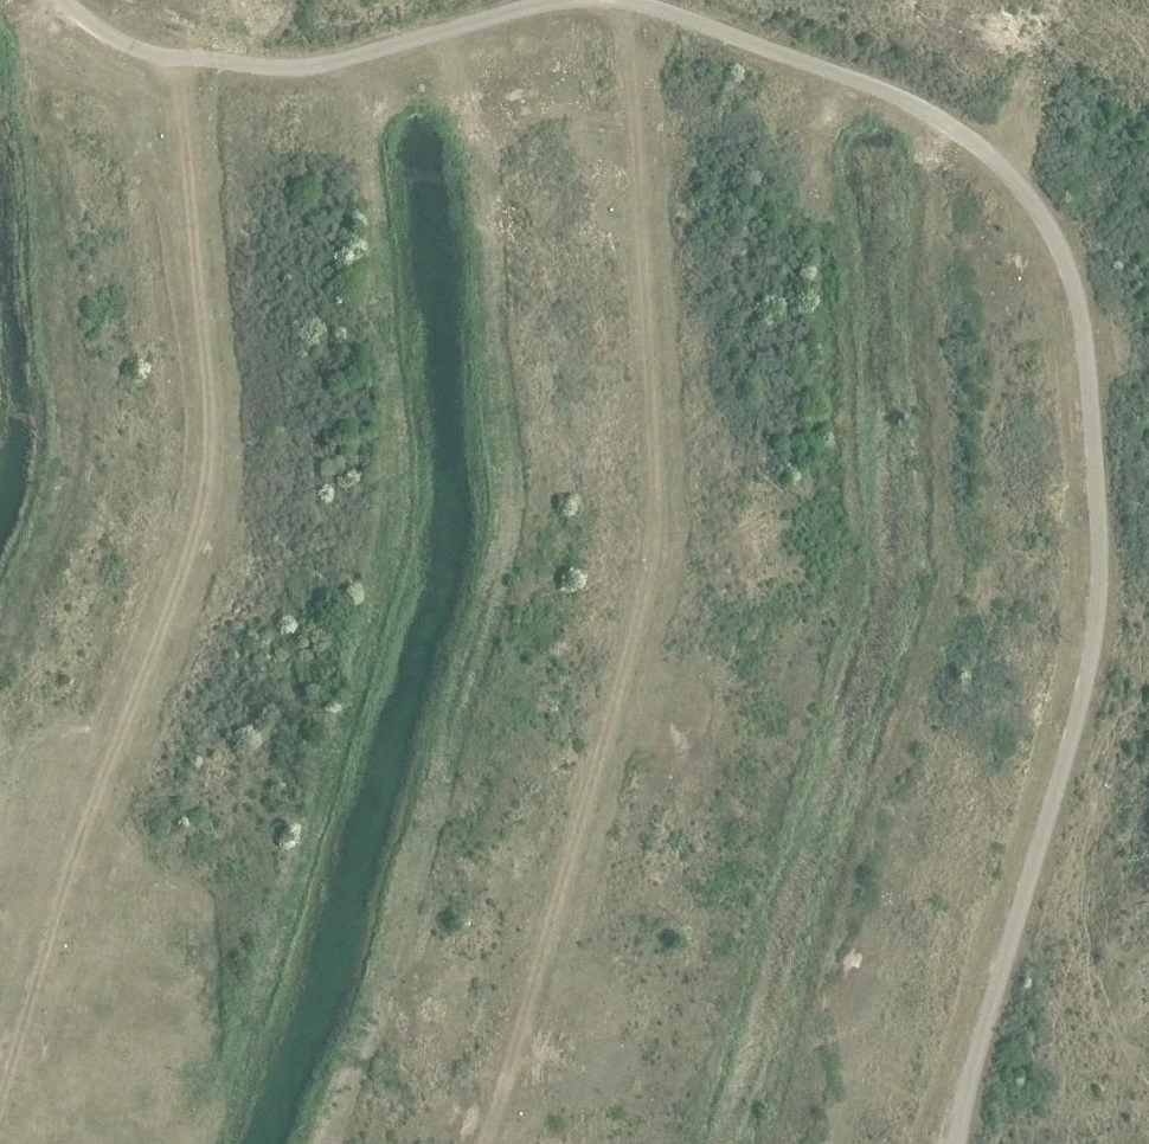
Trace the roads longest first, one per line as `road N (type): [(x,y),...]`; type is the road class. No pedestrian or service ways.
road 1 (unclassified): [(955,1143),(1065,764),(1099,606),(1104,427),(1095,358),(1048,226),(988,136),(649,6),(576,0)]
road 2 (track): [(479,1143),(563,894),(648,579),(654,510),(624,4)]
road 3 (track): [(0,1124),(180,590),(208,477),(175,57)]
road 4 (unclassified): [(570,0),(306,67),(145,50),(61,0)]

